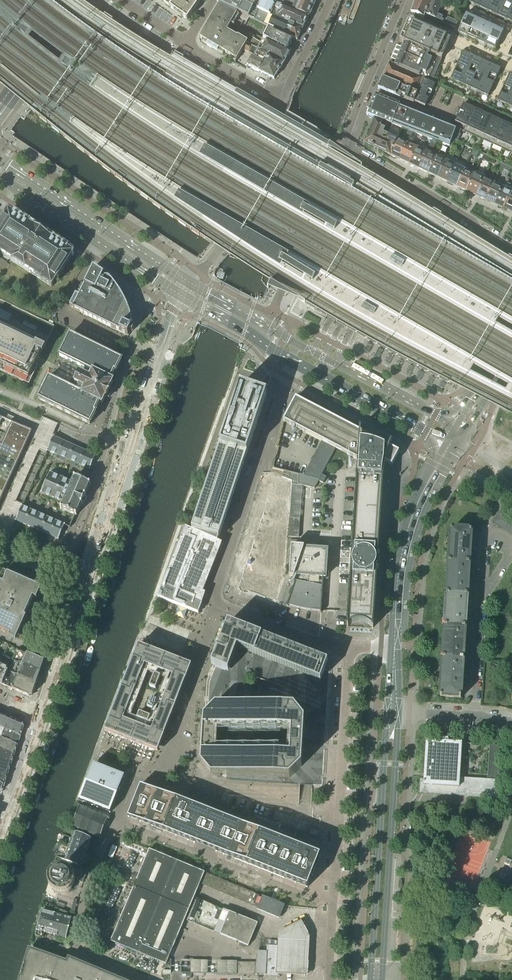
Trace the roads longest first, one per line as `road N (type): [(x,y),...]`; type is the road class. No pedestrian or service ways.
road 1 (residential): [(348,649),(315,644),(221,604),(215,588),(294,363)]
road 2 (residential): [(43,719),(161,353)]
road 3 (unclassified): [(348,649),(327,979)]
road 4 (secondary): [(376,979),(393,712)]
road 5 (secondary): [(189,282),(0,161)]
road 6 (secondary): [(0,179),(181,296)]
road 7 (residential): [(327,0),(278,96),(186,42)]
road 8 (residential): [(147,979),(80,947),(86,893),(115,819)]
road 9 (unclassified): [(343,145),(511,251)]
road 10 (secondary): [(395,646),(404,545),(441,460)]
road 11 (secondary): [(435,414),(294,342)]
road 12 (secondary): [(294,363),(431,436)]
road 13 (secondary): [(181,296),(294,363)]
road 14 (secondary): [(294,342),(189,282)]

